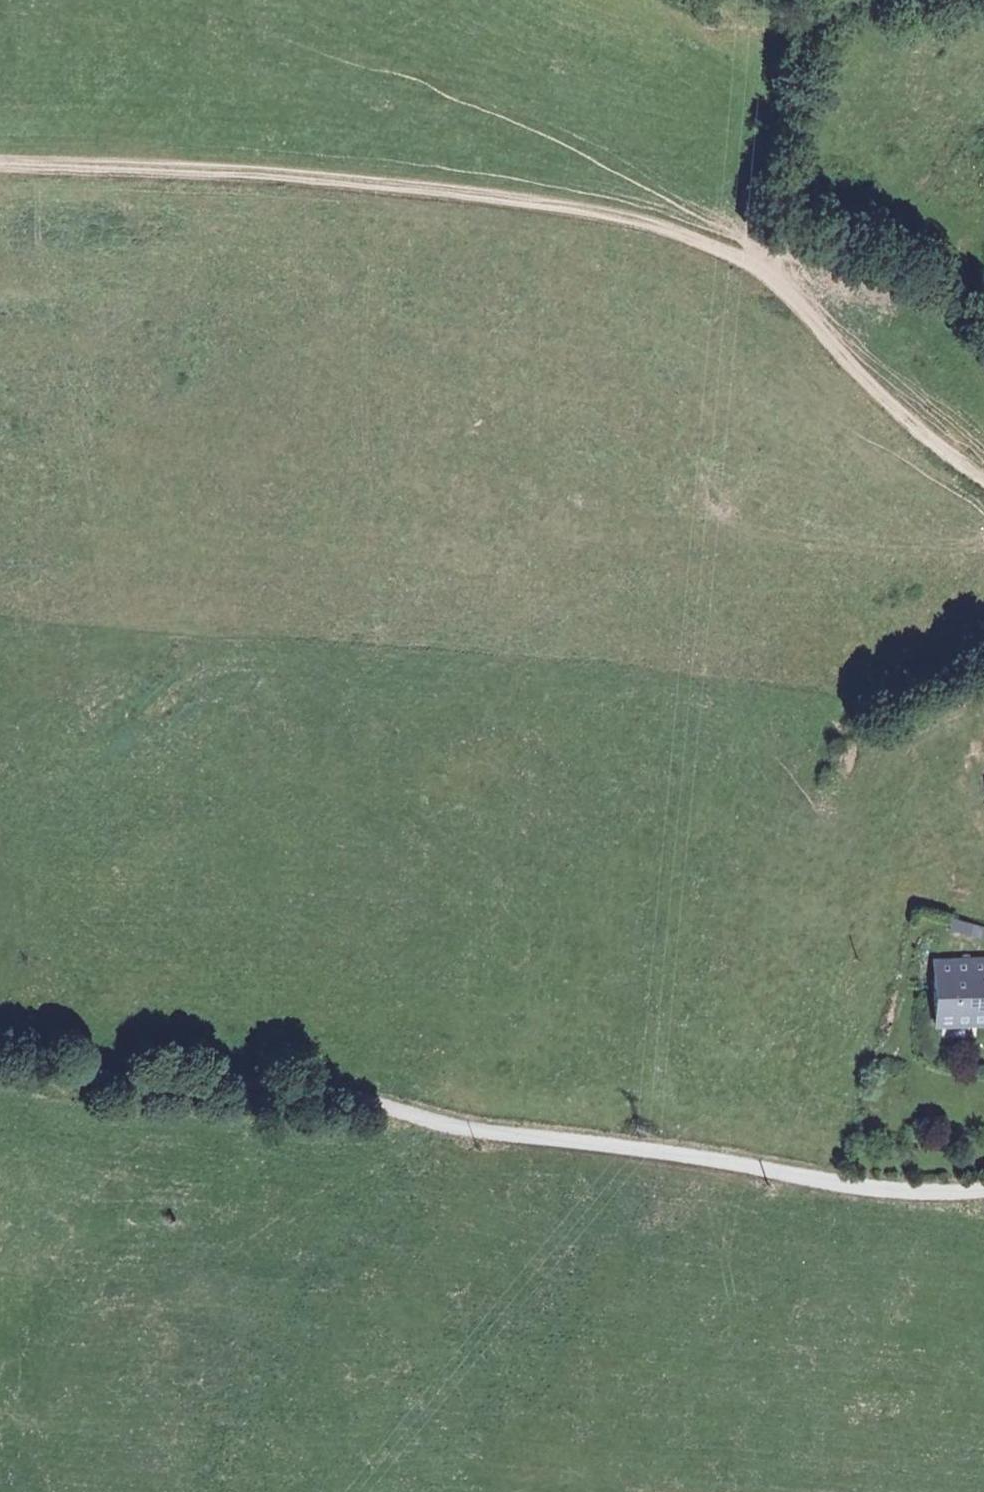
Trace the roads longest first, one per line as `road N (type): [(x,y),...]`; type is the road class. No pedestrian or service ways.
road 1 (track): [(983,470),(860,372),(733,255),(590,213),(133,168),(0,164)]
road 2 (unclassified): [(0,1065),(330,1089),(440,1119),(884,1189),(983,1190)]

